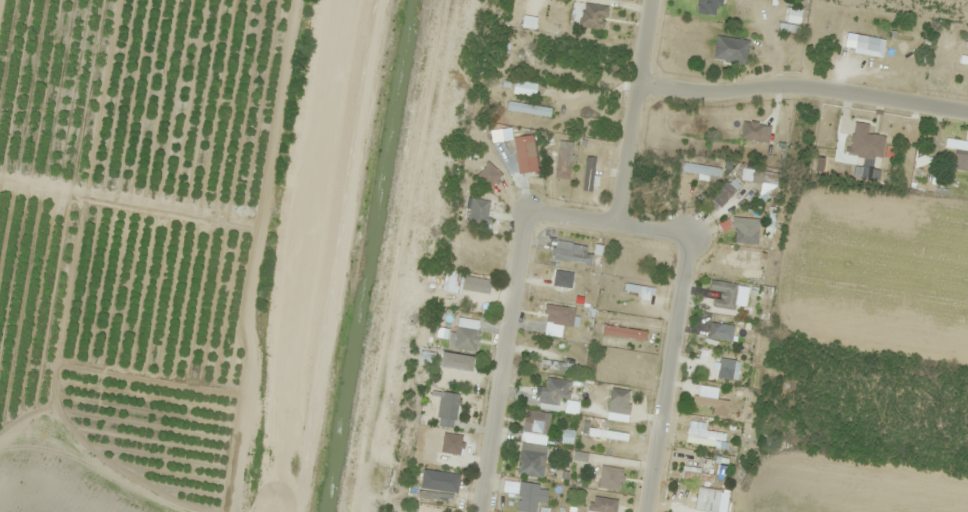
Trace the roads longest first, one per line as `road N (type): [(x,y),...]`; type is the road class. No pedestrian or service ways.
road 1 (residential): [(967,110),(773,84),(692,94),(637,84)]
road 2 (residential): [(526,211),(478,511)]
road 3 (residential): [(647,511),(691,233)]
road 4 (residential): [(620,223),(650,0)]
road 5 (residential): [(691,233),(526,211)]

